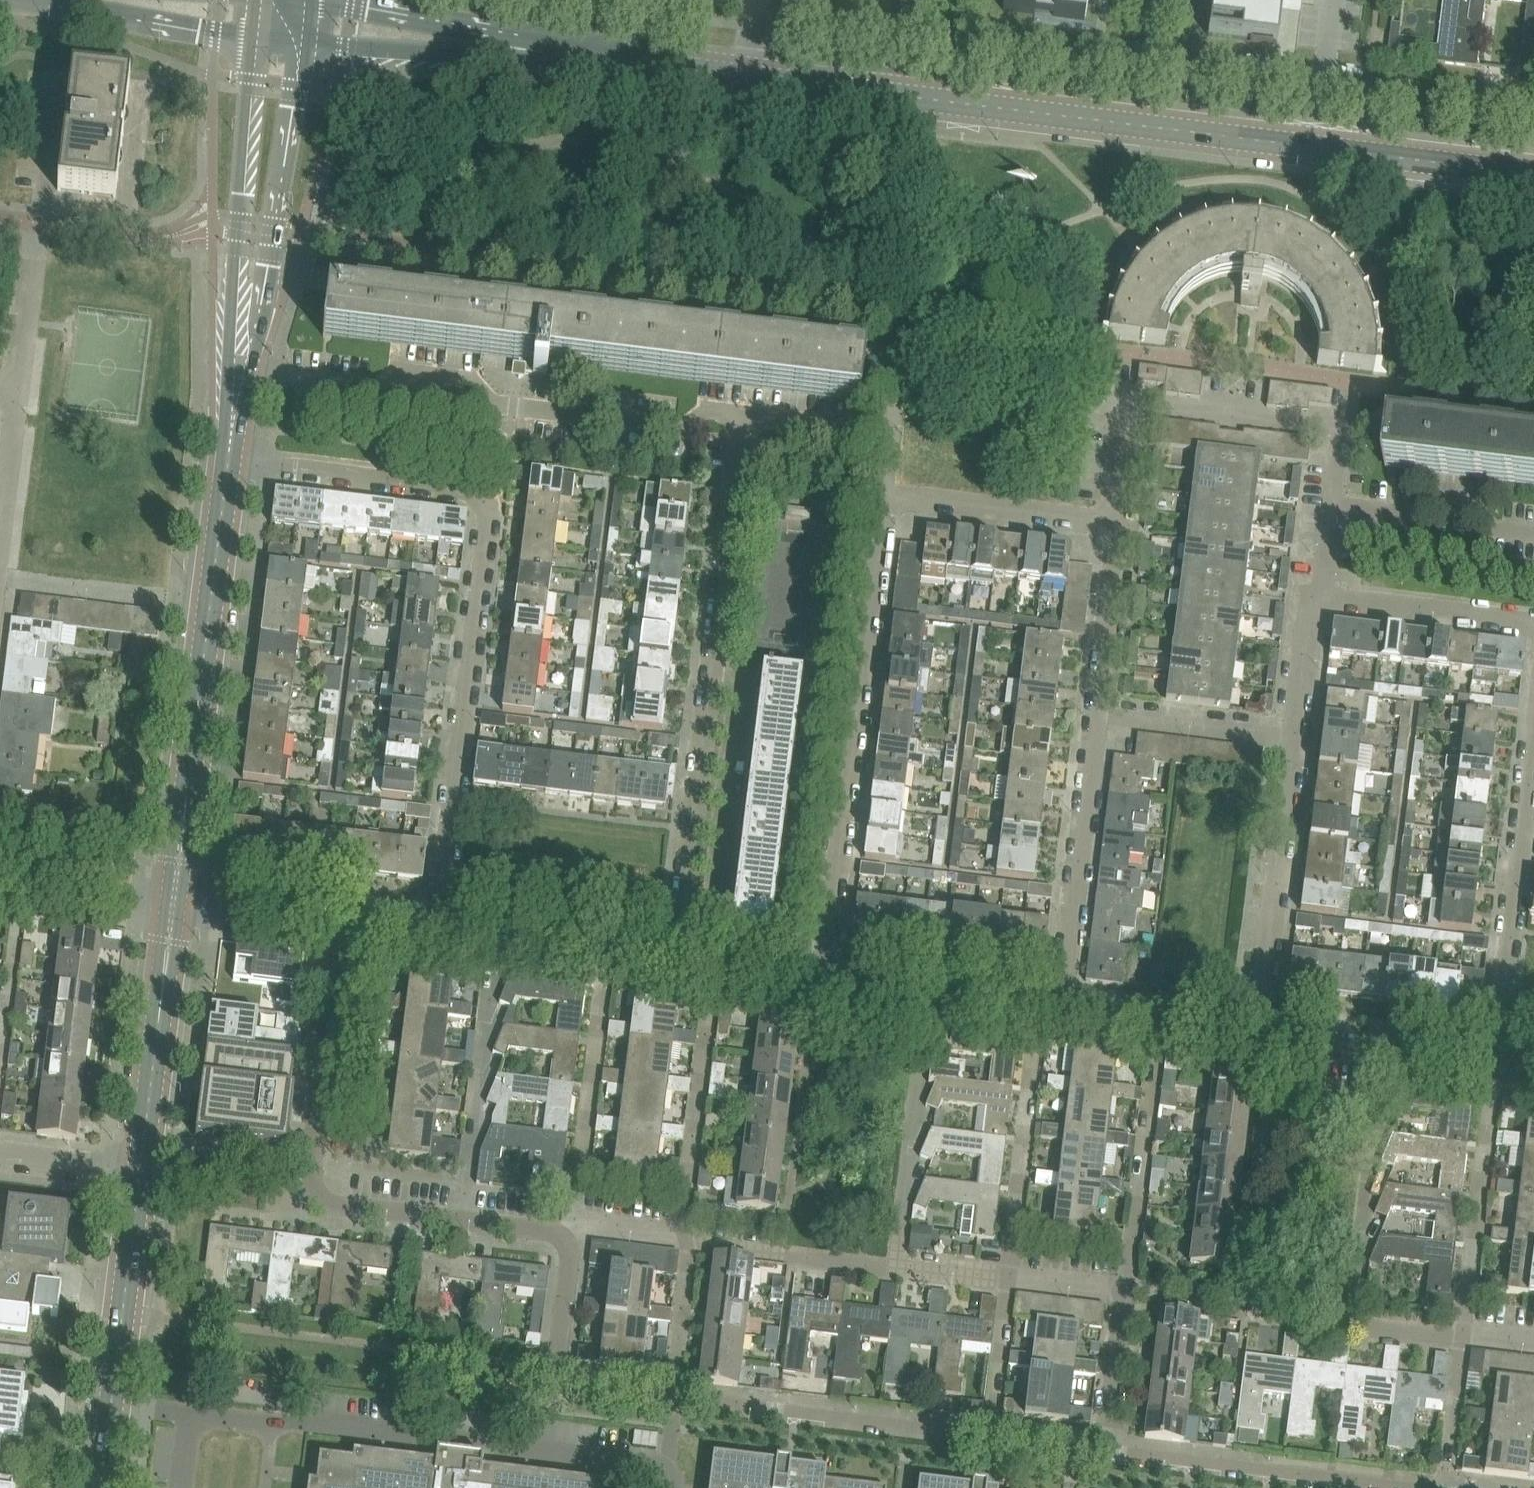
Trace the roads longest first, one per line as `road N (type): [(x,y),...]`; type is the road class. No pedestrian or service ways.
road 1 (tertiary): [(1533,175),(549,51)]
road 2 (residential): [(267,278),(890,348),(891,408)]
road 3 (residential): [(679,965),(743,415)]
road 4 (residential): [(743,415),(706,410),(685,426),(492,404),(475,383),(396,374),(377,389),(251,372)]
road 5 (residential): [(818,983),(884,496)]
road 6 (unclassified): [(437,935),(483,504)]
road 7 (residential): [(336,923),(302,1192),(462,1212)]
road 8 (tertiary): [(257,40),(232,370)]
road 9 (unclassified): [(1493,1067),(1533,742)]
road 10 (tertiary): [(142,1169),(102,1487)]
road 11 (residential): [(677,1397),(986,1440)]
road 12 (residential): [(14,391),(54,82)]
road 13 (residential): [(1270,1039),(1306,740)]
road 14 (residential): [(1056,1012),(1092,716)]
road 15 (tertiary): [(210,608),(174,903)]
road 16 (residential): [(1111,1452),(1397,1487)]
road 17 (residential): [(576,1226),(559,1381),(677,1397)]
road 18 (residential): [(576,1226),(605,956)]
road 19 (residential): [(462,1212),(496,943)]
road 20 (residential): [(677,1238),(711,969)]
road 21 (residential): [(894,1265),(926,996)]
road 22 (residential): [(1007,1279),(1037,1010)]
road 23 (residential): [(1128,1294),(1154,1025)]
road 24 (residential): [(1353,1321),(1384,1053)]
road 25 (residential): [(1463,1335),(1493,1067)]
road 26 (tertiary): [(174,903),(142,1169)]
road 27 (residential): [(483,504),(469,495),(229,458)]
road 28 (tertiary): [(304,45),(482,57),(549,51)]
road 29 (tertiary): [(549,51),(487,29),(313,0)]
road 30 (tertiary): [(267,278),(304,45)]
road 31 (residential): [(1116,522),(884,496)]
road 32 (residential): [(1353,1321),(1128,1294)]
road 33 (unclassified): [(1306,740),(1092,716)]
road 34 (unclassified): [(1533,629),(1520,620),(1323,598)]
road 35 (unclassified): [(1533,532),(1496,528),(1474,506),(1434,502),(1414,516),(1334,506)]
road 36 (residential): [(51,0),(75,12),(257,40)]
road 37 (residential): [(894,1265),(693,1240)]
road 38 (residential): [(1092,716),(1116,522)]
road 39 (residential): [(174,903),(0,881)]
road 40 (residential): [(1116,522),(1135,354)]
road 41 (residential): [(165,602),(0,582)]
road 42 (residential): [(336,923),(174,903)]
road 43 (residential): [(986,1440),(1007,1279)]
road 44 (residential): [(1111,1452),(1128,1294)]
road 45 (residential): [(677,1397),(693,1240)]
road 46 (residential): [(1444,1487),(1463,1335)]
road 47 (tertiary): [(229,458),(210,608)]
road 48 (residential): [(888,431),(743,415)]
road 49 (unclassified): [(142,1169),(0,1149)]
road 50 (residential): [(1306,740),(1323,598)]
road 51 (unclassified): [(0,520),(14,391)]
road 52 (residential): [(986,1440),(1111,1452)]
road 53 (residential): [(1128,1294),(1007,1279)]

